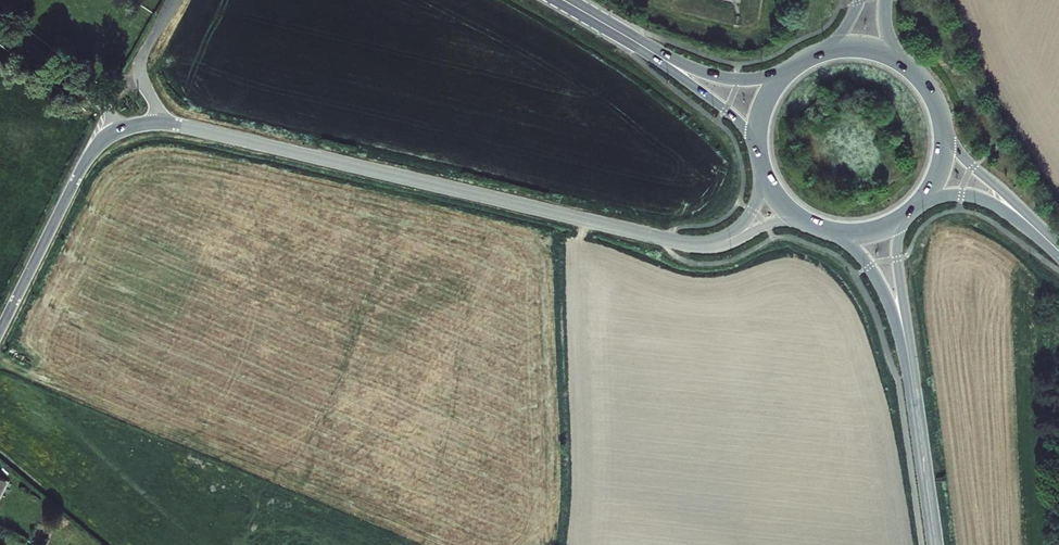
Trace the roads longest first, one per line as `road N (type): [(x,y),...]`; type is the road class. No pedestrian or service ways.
road 1 (unclassified): [(158,121),(686,244),(724,241)]
road 2 (unclassified): [(0,329),(85,161),(120,129)]
road 3 (tertiary): [(906,344),(936,544)]
road 4 (residential): [(120,129),(101,102),(0,26)]
road 5 (primary): [(1038,231),(960,153),(942,121)]
road 6 (primary): [(654,53),(734,118),(757,149)]
road 7 (primary): [(786,72),(726,77),(654,53)]
road 8 (tertiary): [(835,232),(874,274),(906,344)]
road 9 (tertiary): [(906,344),(896,252),(908,214)]
road 10 (unclassified): [(158,121),(141,61),(174,0)]
road 11 (primary): [(921,202),(976,198),(1038,231)]

